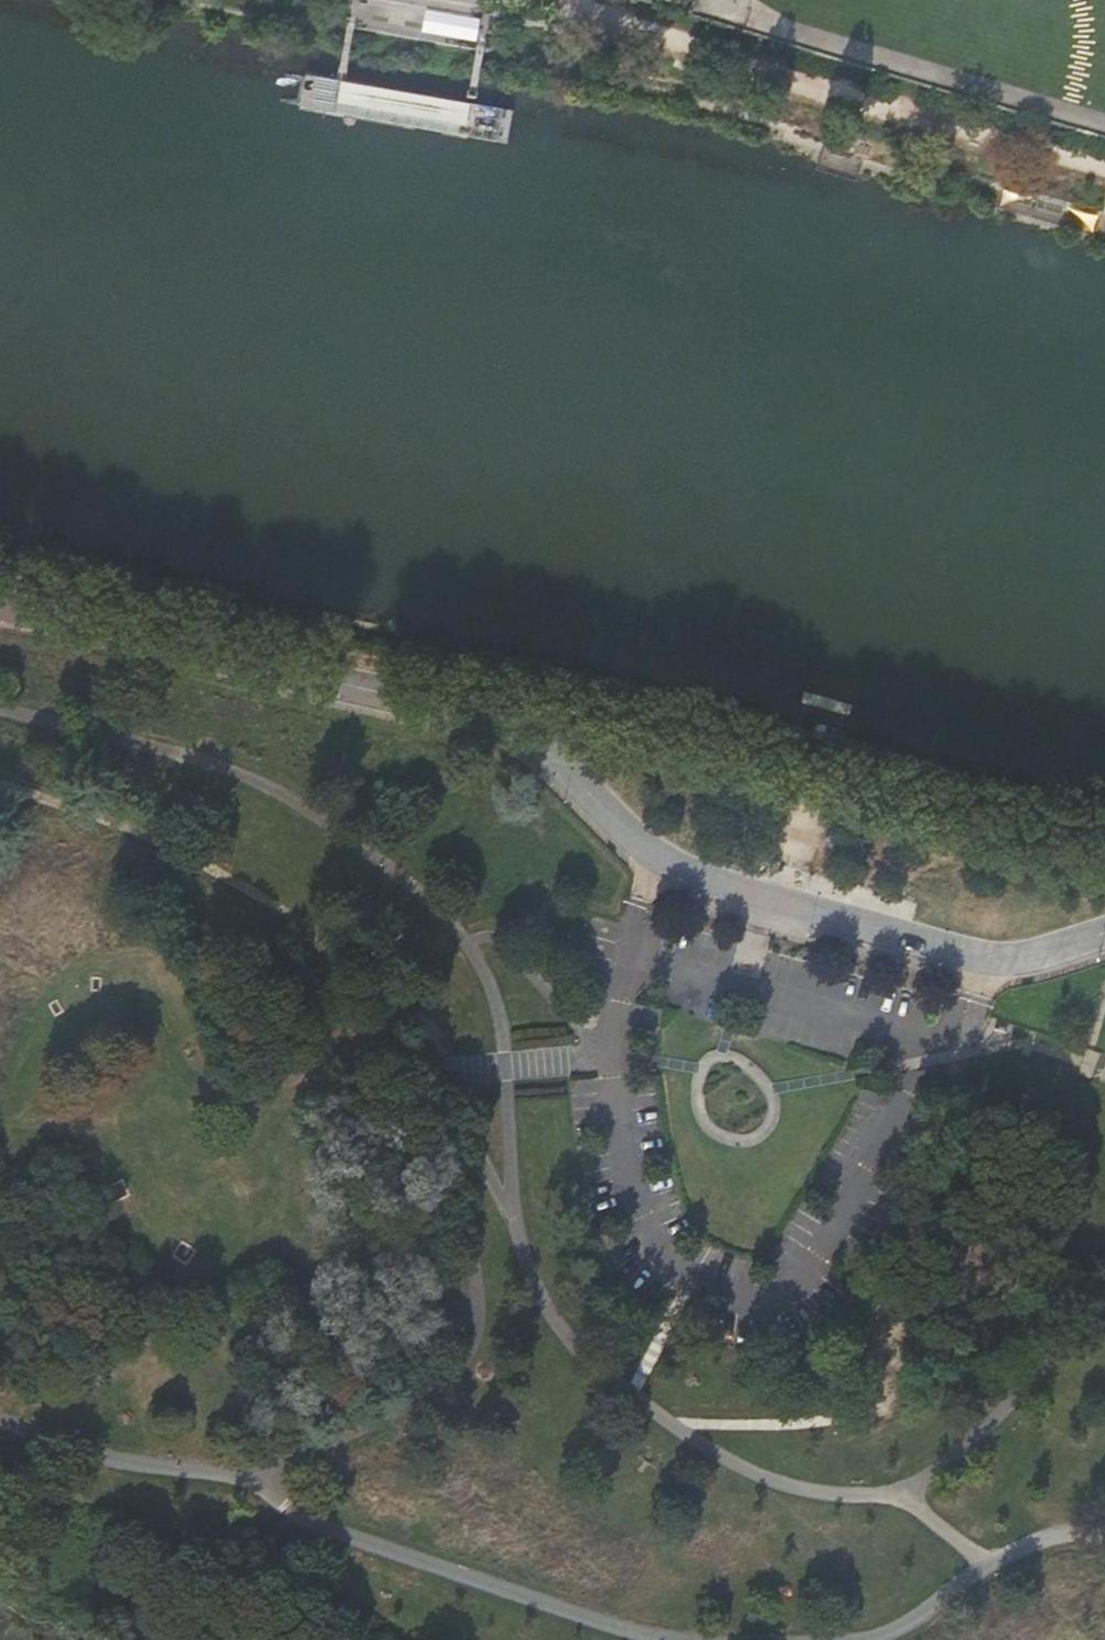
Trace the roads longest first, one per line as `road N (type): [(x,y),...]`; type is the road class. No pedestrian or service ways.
road 1 (tertiary): [(1104,933),(1031,956),(983,959),(695,876),(655,854),(541,743),(510,724),(0,606)]

